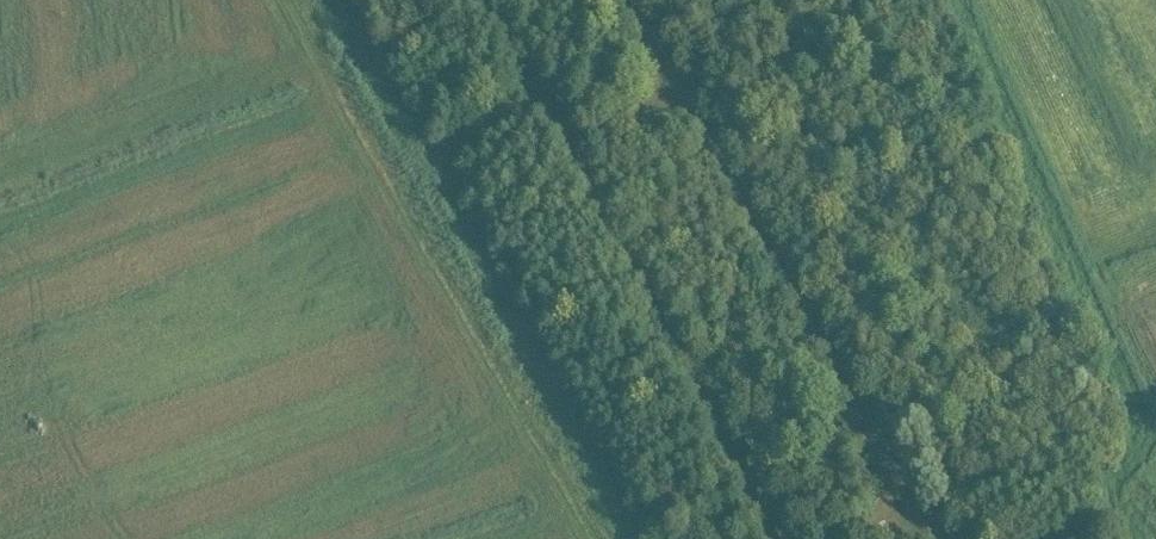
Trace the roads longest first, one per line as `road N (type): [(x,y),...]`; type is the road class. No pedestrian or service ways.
road 1 (track): [(282,0),(597,538)]

